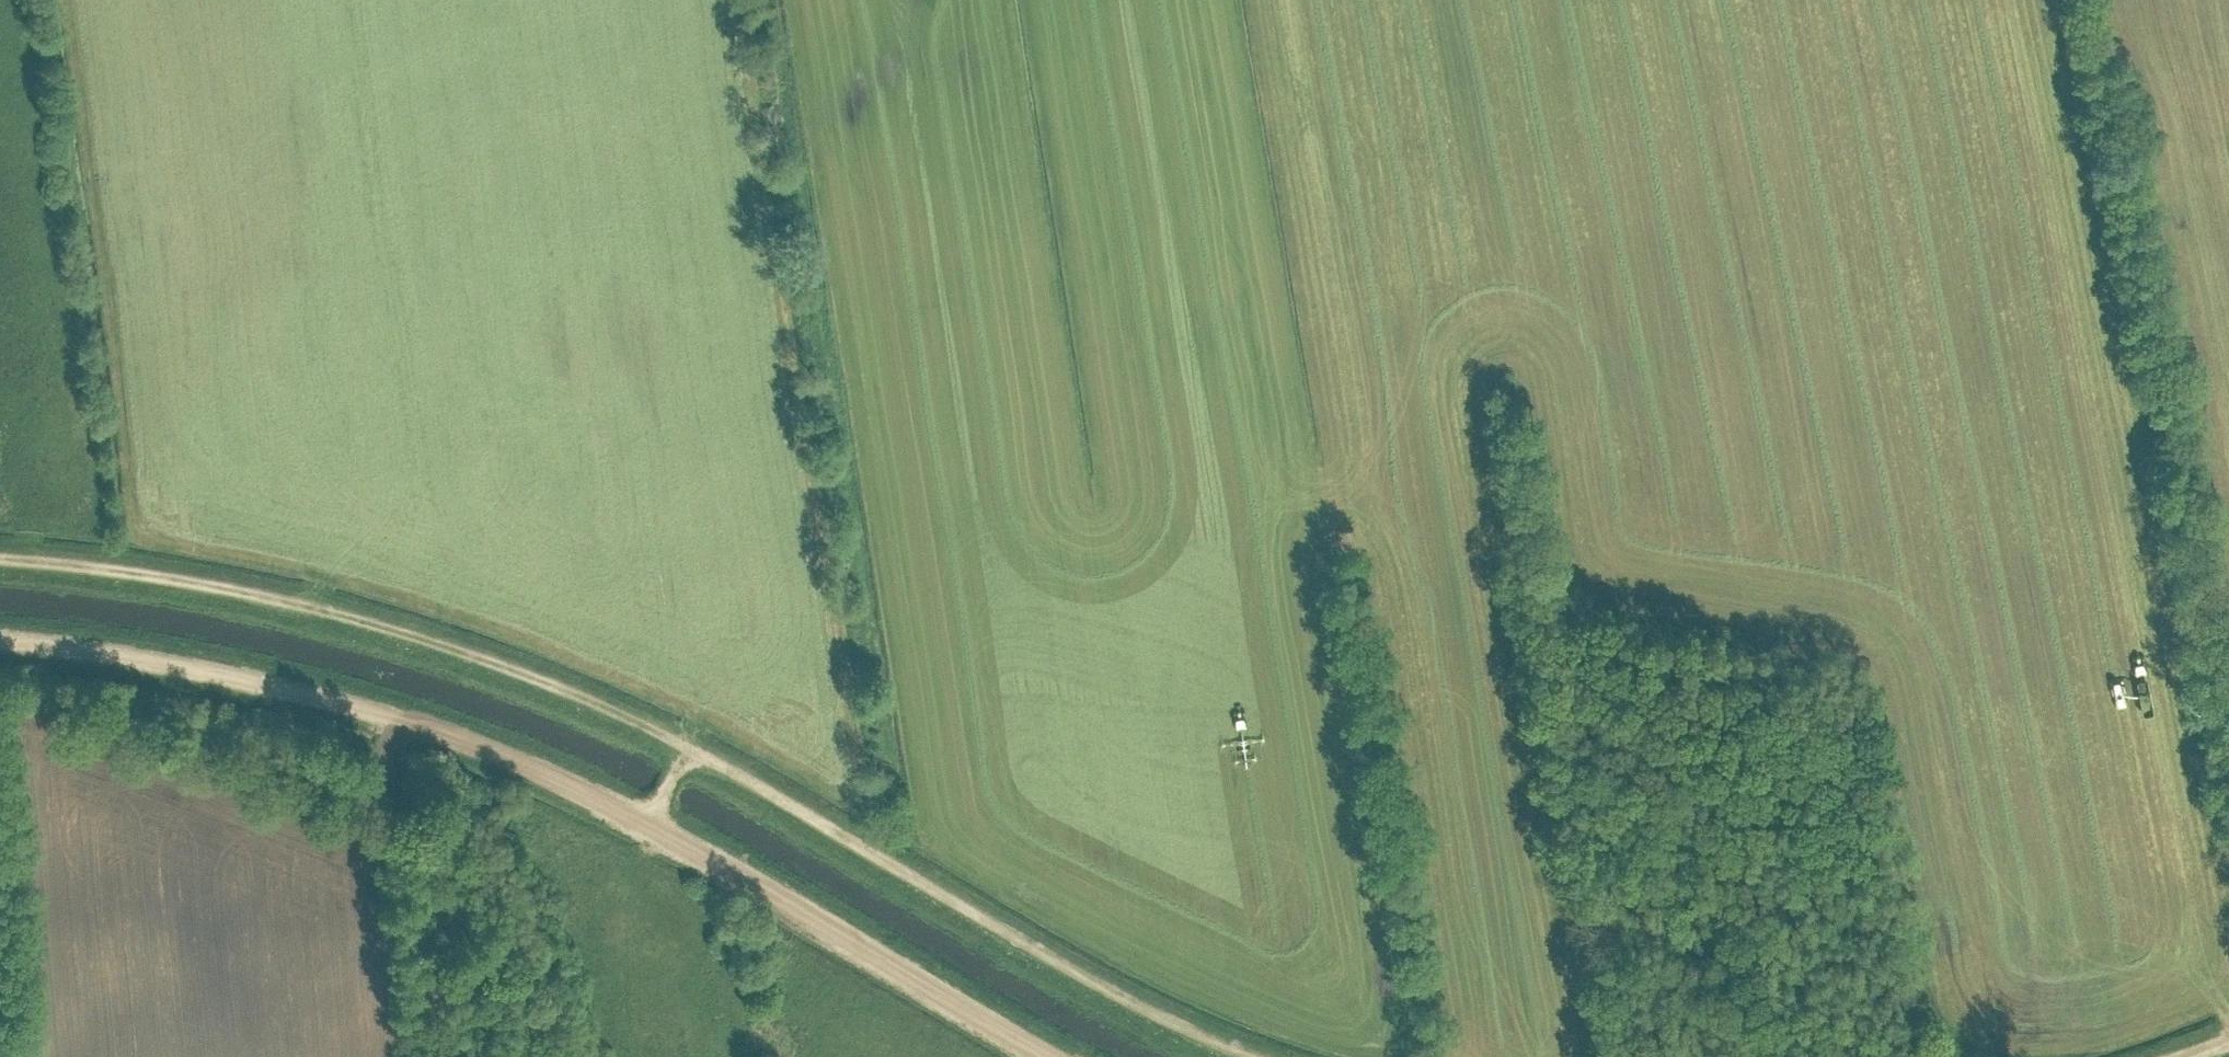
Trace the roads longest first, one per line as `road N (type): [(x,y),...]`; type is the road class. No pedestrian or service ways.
road 1 (track): [(0,557),(274,598),(416,634),(579,694),(746,775),(1147,1009),(1259,1056)]
road 2 (track): [(0,639),(279,686),(463,738),(646,823),(1059,1056)]

